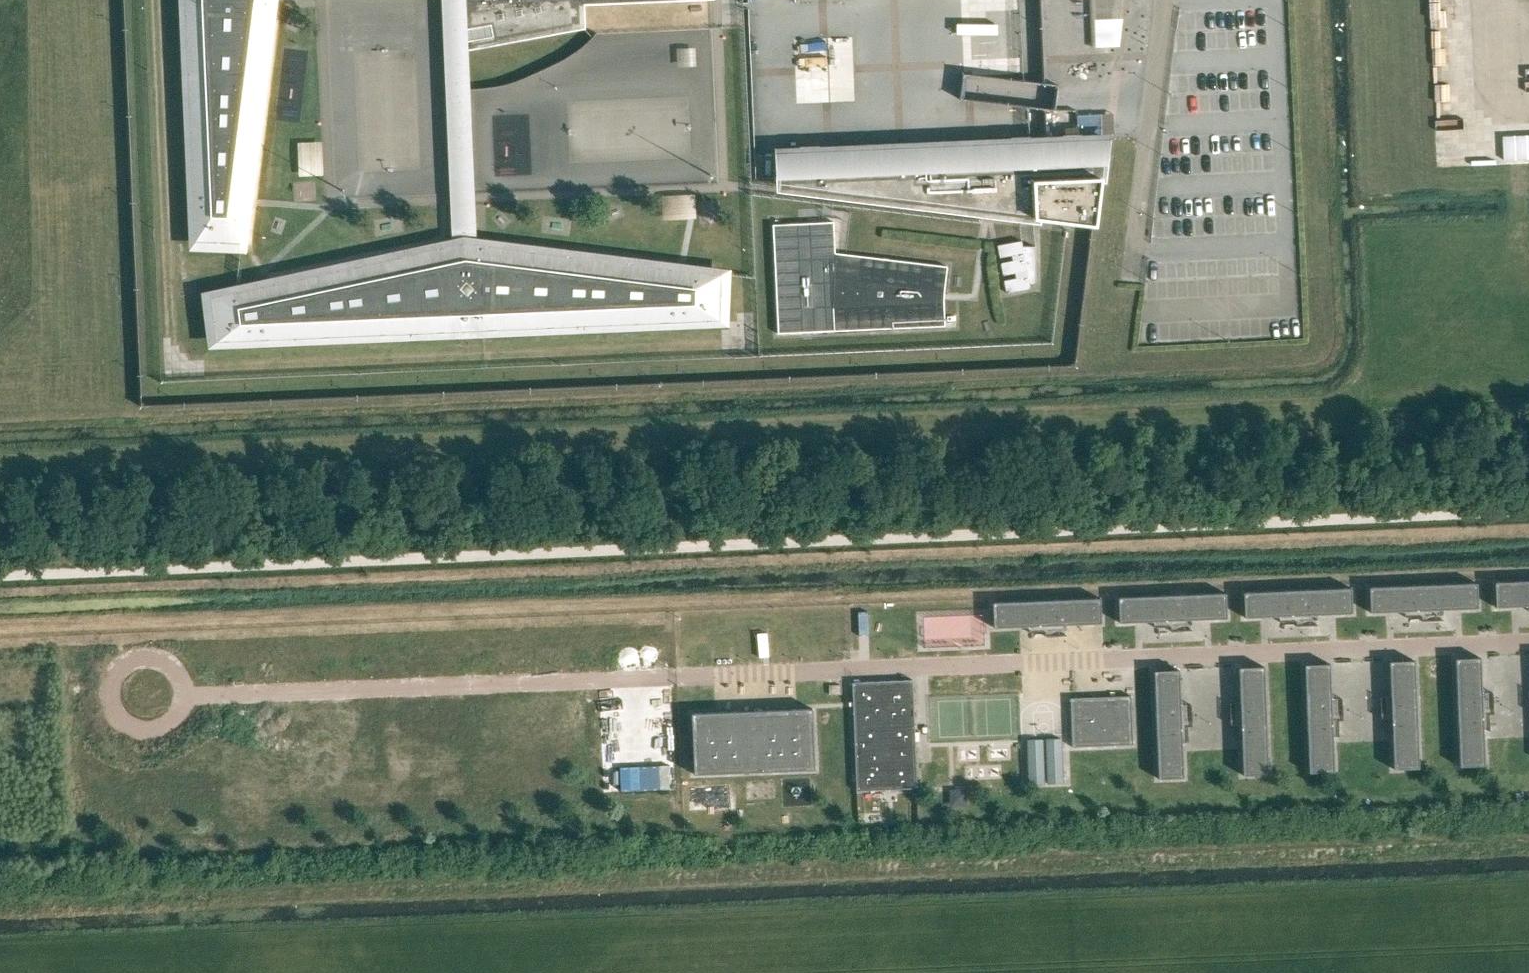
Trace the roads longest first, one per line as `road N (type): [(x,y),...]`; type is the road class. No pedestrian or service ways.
road 1 (unclassified): [(1133,250),(1165,0)]

